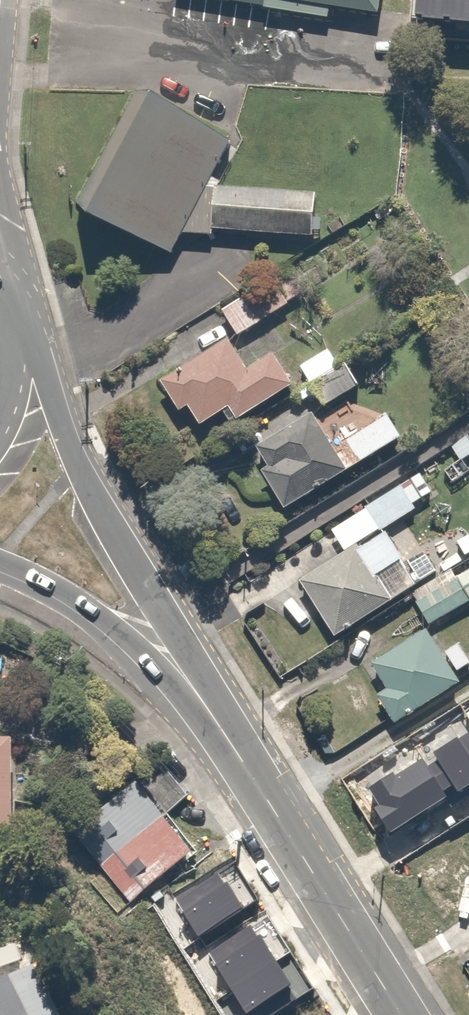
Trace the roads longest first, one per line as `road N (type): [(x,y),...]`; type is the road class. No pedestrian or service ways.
road 1 (secondary): [(15,319),(95,501),(209,689)]
road 2 (secondary): [(209,689),(407,1014)]
road 3 (secondary): [(209,689),(0,567)]

